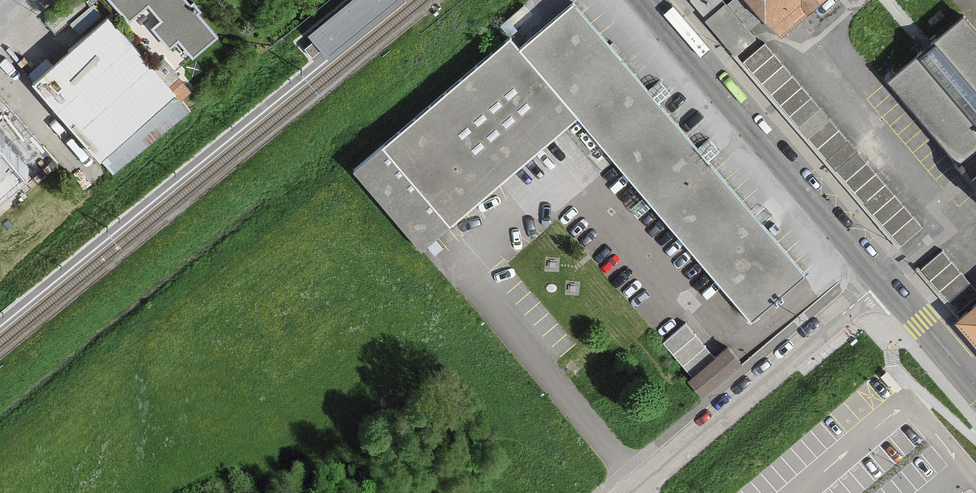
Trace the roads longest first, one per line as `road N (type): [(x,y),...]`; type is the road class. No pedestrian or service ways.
road 1 (secondary): [(880,278),(652,0)]
road 2 (residential): [(880,278),(632,492)]
road 3 (secondary): [(975,383),(880,278)]

